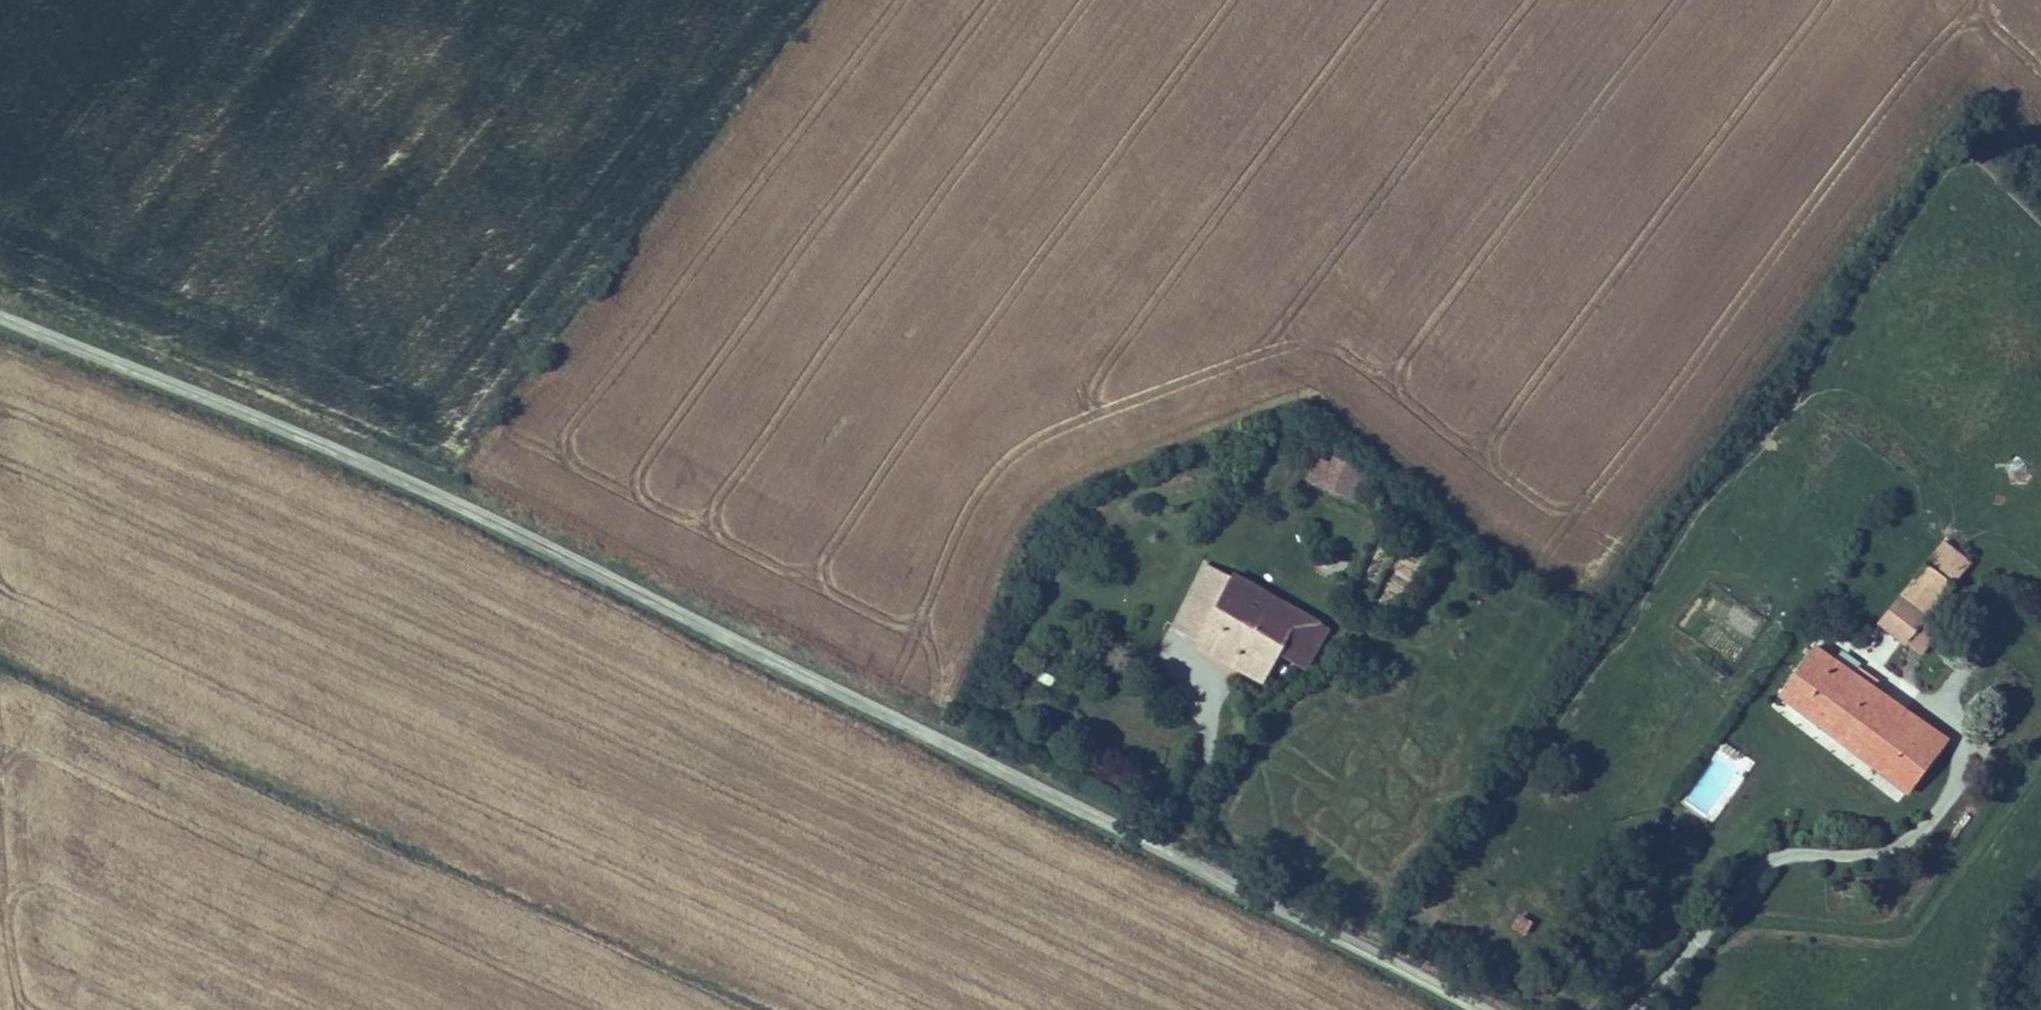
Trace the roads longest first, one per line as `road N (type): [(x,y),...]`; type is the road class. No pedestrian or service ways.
road 1 (unclassified): [(1474,1009),(463,509),(0,320)]

